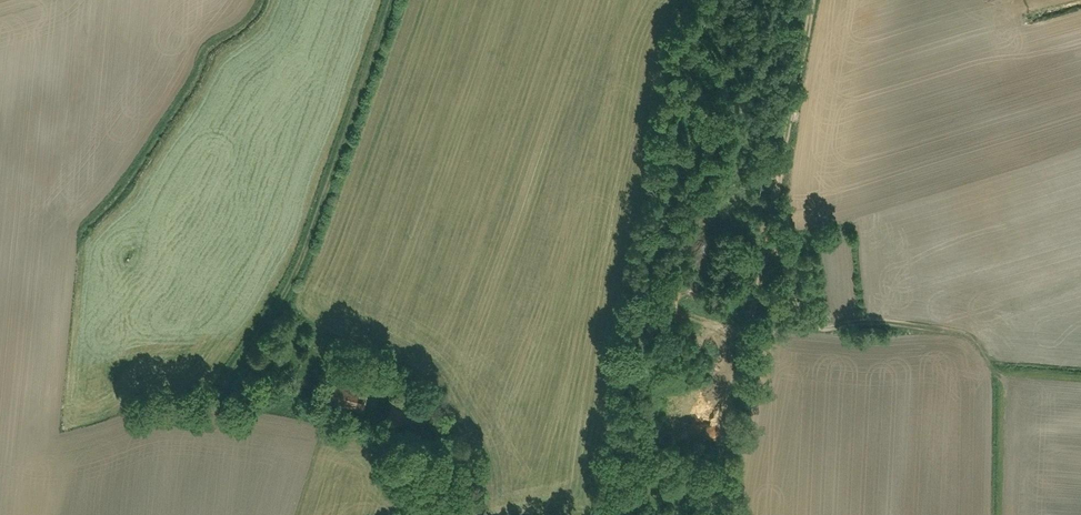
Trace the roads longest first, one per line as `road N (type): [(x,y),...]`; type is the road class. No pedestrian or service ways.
road 1 (track): [(802,0),(715,514)]
road 2 (track): [(394,0),(310,241),(280,301),(204,405)]

